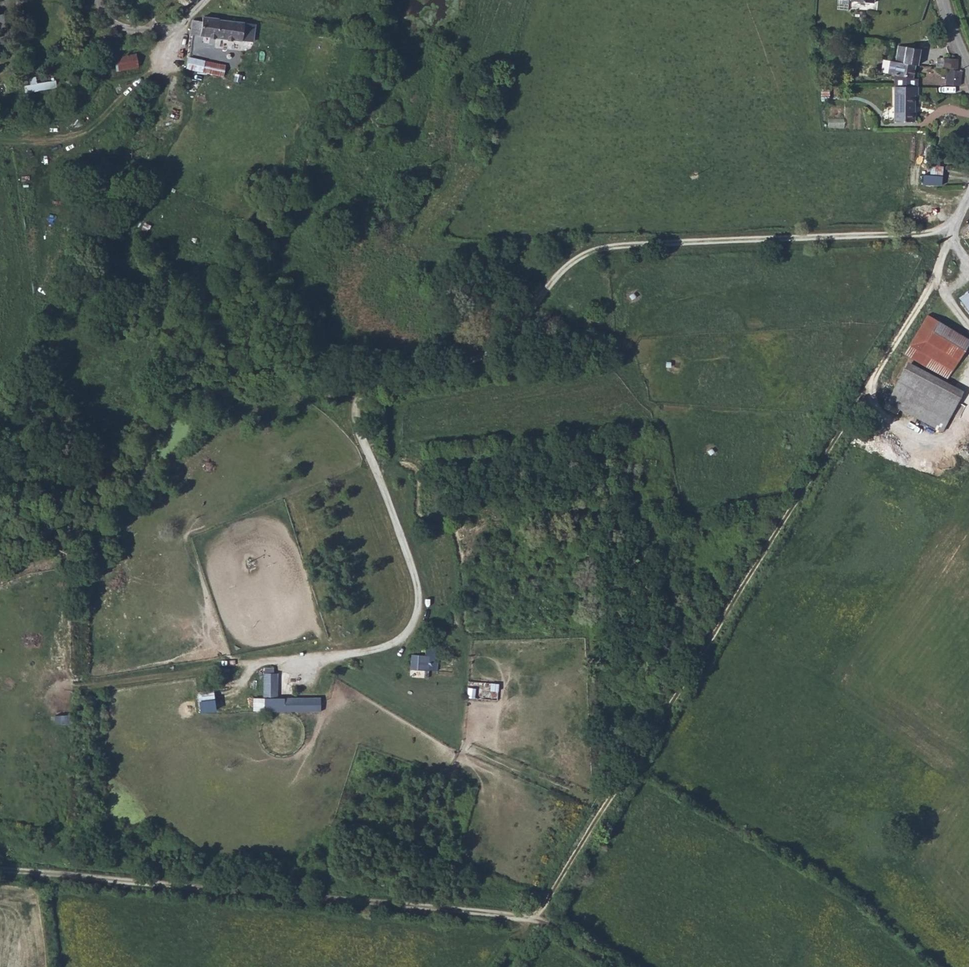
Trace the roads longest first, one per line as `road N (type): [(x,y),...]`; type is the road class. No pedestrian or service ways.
road 1 (track): [(955,229),(581,259),(476,365),(368,380),(353,403),(419,593),(419,618),(400,643),(90,687)]
road 2 (track): [(955,229),(930,291),(539,917)]
road 3 (track): [(539,917),(0,871)]

